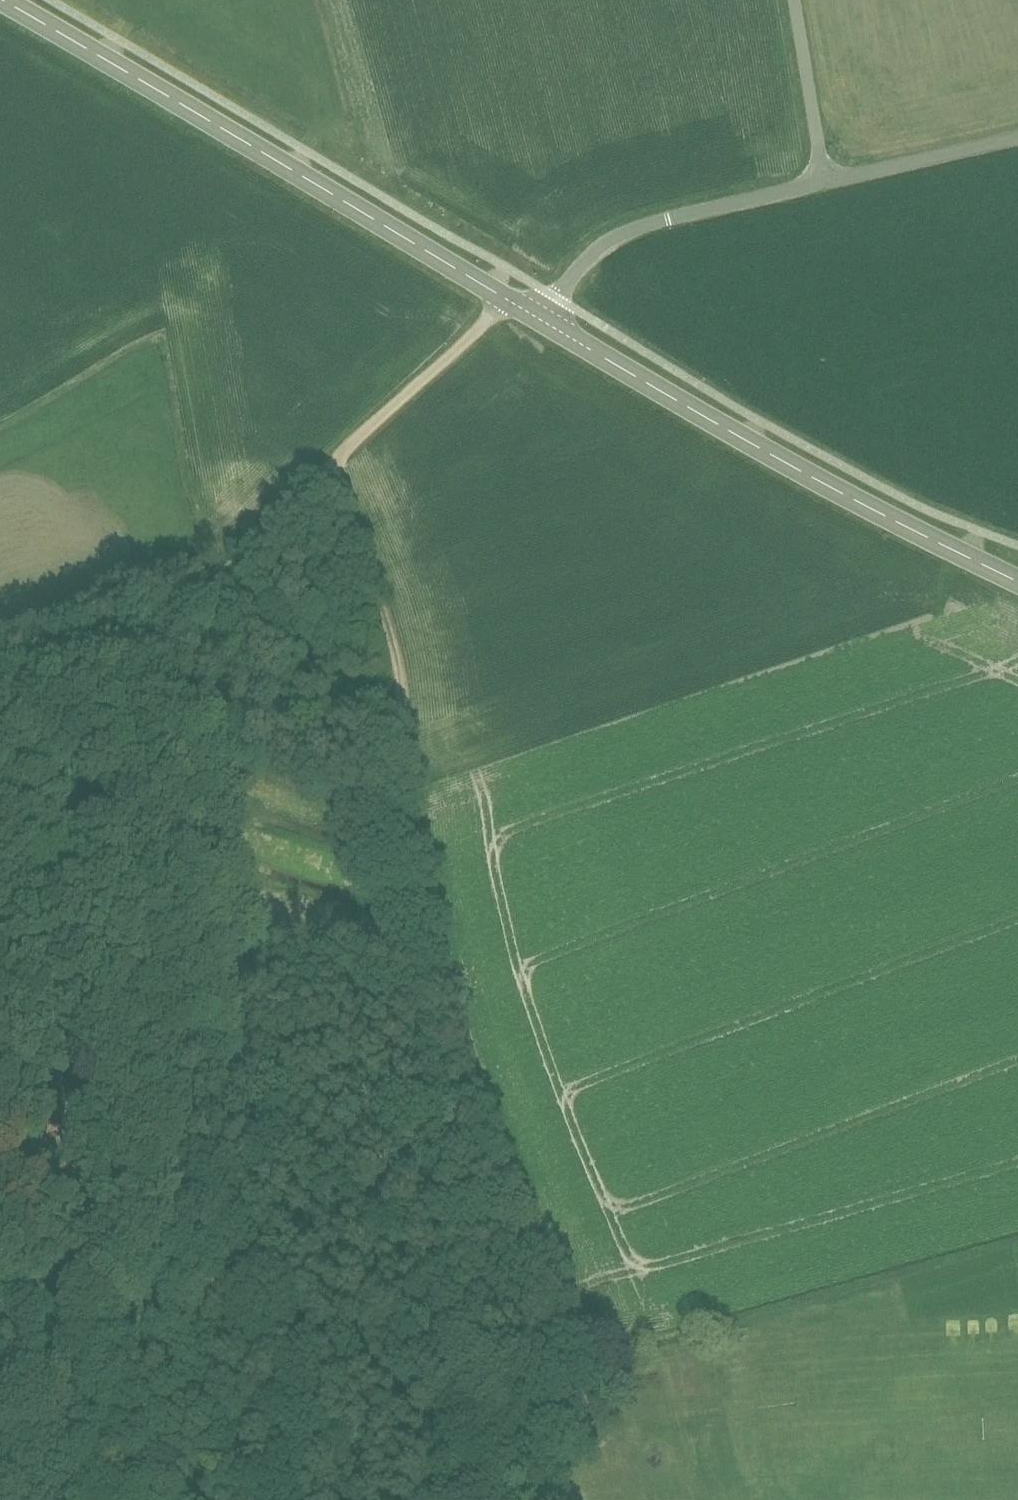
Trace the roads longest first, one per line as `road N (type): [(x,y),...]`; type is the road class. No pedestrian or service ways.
road 1 (track): [(506,1499),(522,1441),(577,1390),(583,1354),(577,1321),(561,1303),(450,1016),(413,870),(402,703),(388,630),(321,475)]
road 2 (secondary): [(506,299),(0,7)]
road 3 (secondary): [(1017,585),(731,434),(541,322)]
road 4 (track): [(321,475),(176,612),(0,707)]
road 5 (unclassified): [(556,298),(616,237),(825,180)]
road 6 (track): [(321,475),(506,299)]
road 7 (unclassified): [(825,180),(1017,137)]
road 8 (unclassified): [(825,180),(795,0)]

